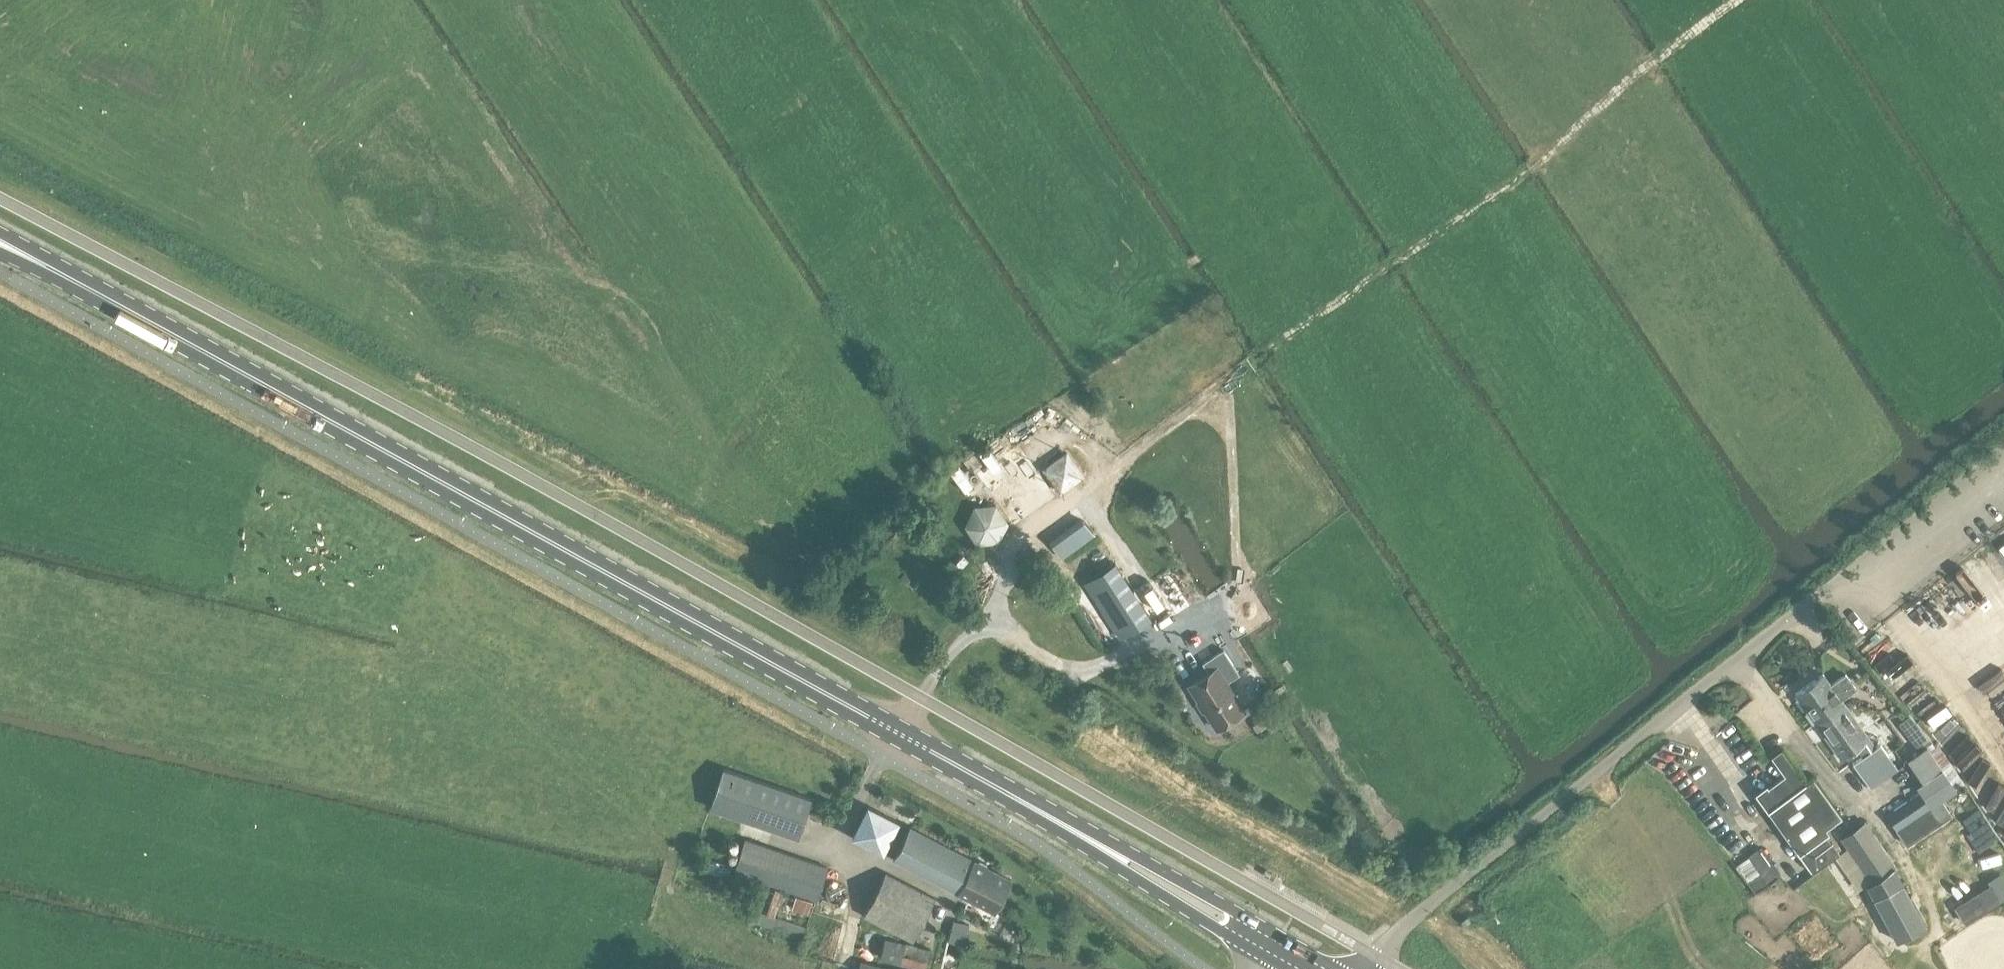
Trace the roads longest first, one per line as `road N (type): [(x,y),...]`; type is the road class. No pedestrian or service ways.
road 1 (primary): [(1274,947),(0,242)]
road 2 (unclassified): [(1369,968),(1402,929),(2003,445)]
road 3 (unclassified): [(884,760),(1051,853),(1203,968)]

